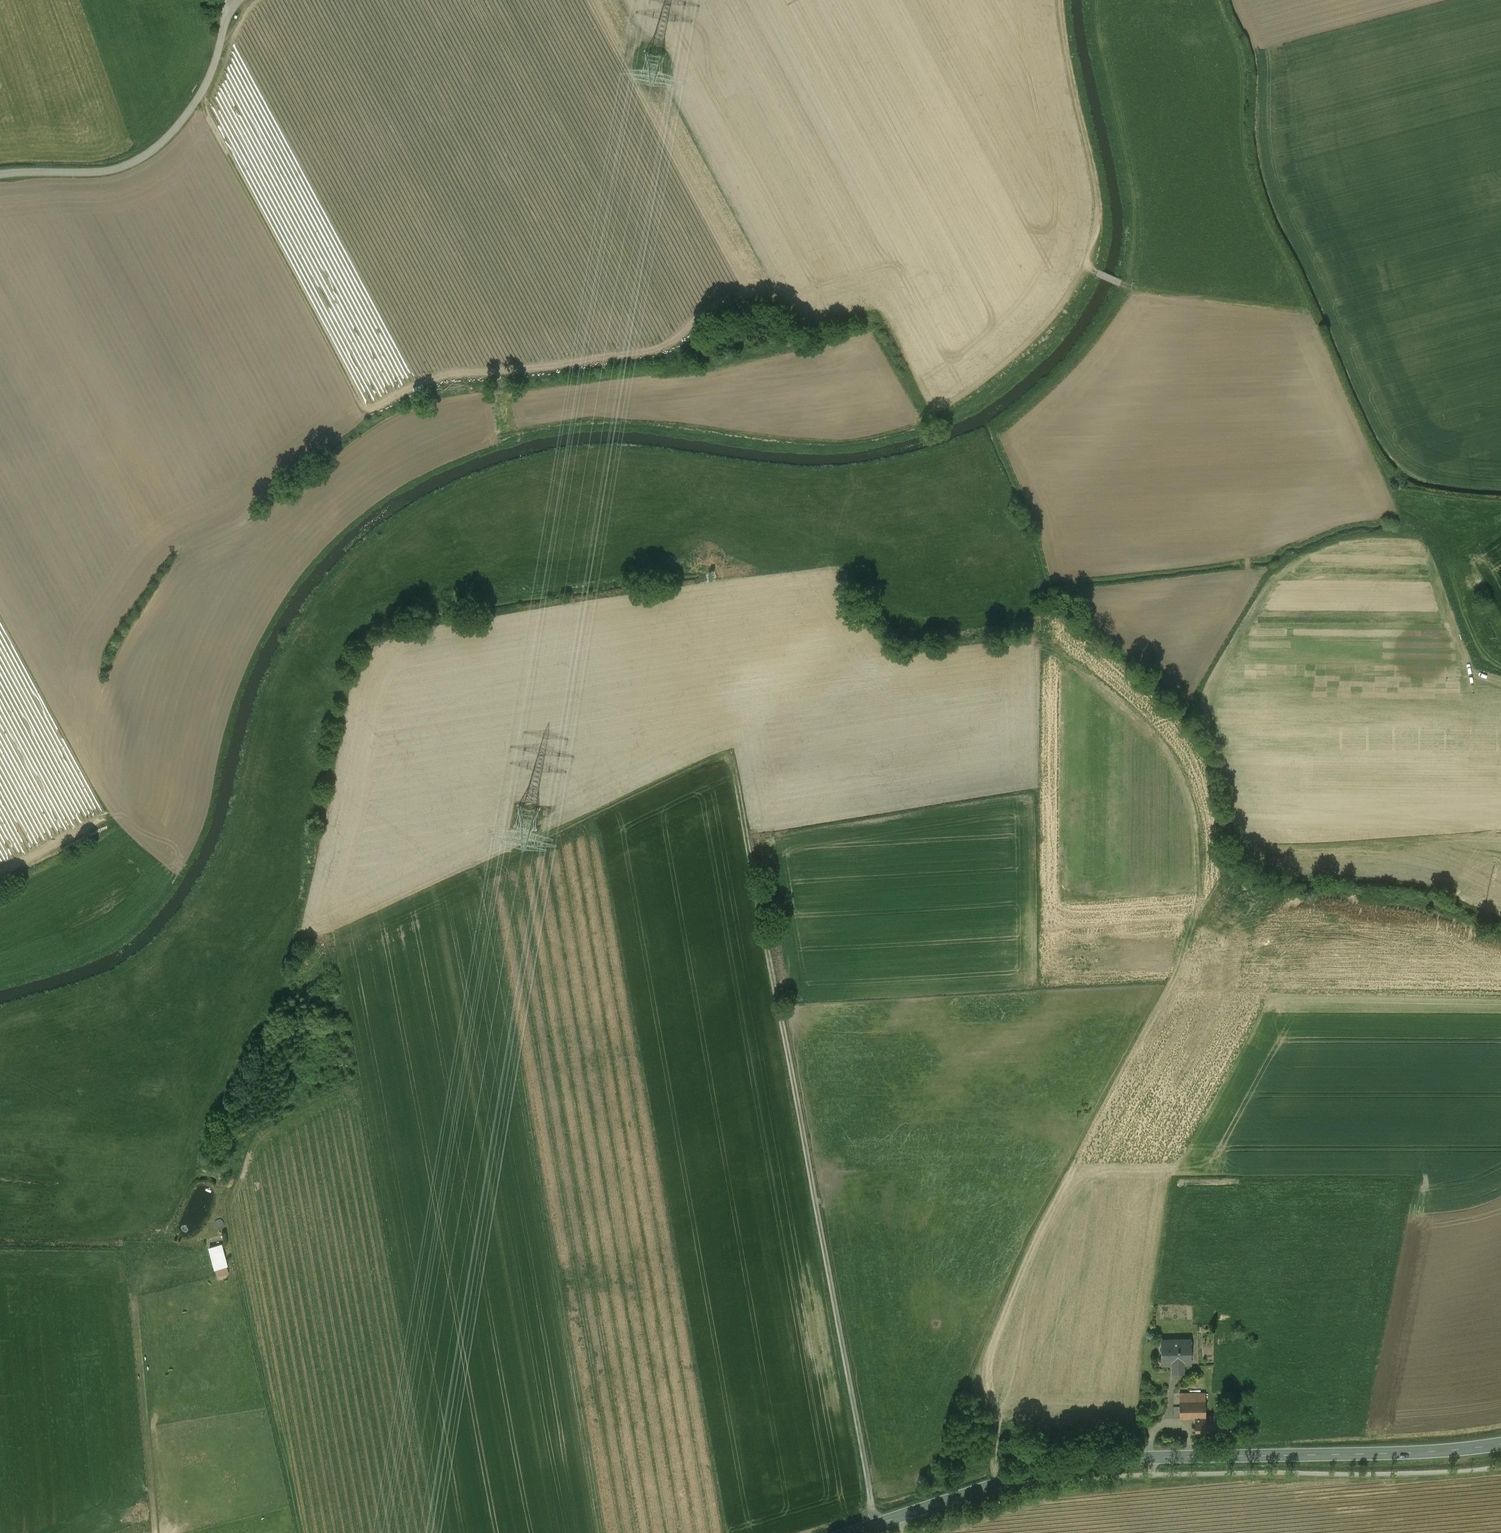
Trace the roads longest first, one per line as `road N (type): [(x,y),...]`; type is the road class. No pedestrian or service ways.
road 1 (track): [(877,1524),(749,843)]
road 2 (secondary): [(1500,1444),(1071,1464),(849,1532)]
road 3 (unclassified): [(240,0),(208,82),(158,149),(130,166),(92,173),(0,176)]

